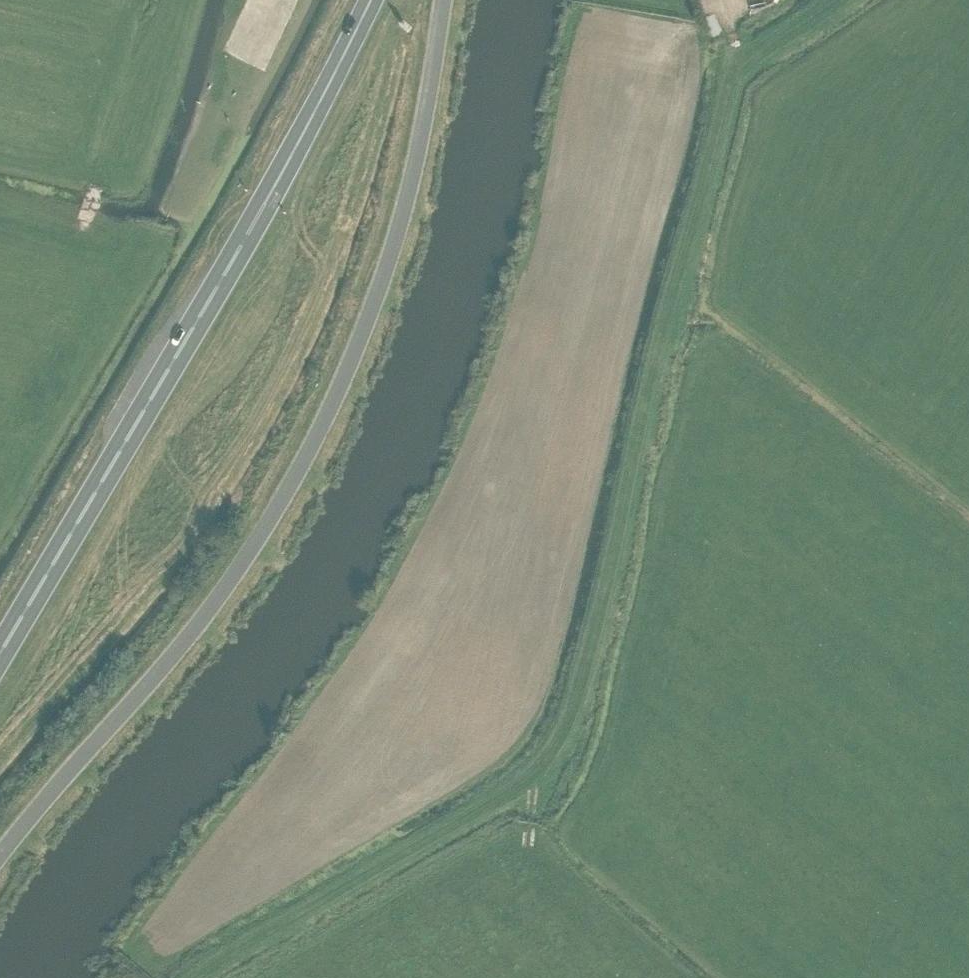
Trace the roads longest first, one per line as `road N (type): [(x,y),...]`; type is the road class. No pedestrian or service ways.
road 1 (track): [(211,977),(539,784),(580,715),(604,645),(734,76),(844,0)]
road 2 (unclassified): [(0,862),(239,583),(346,387),(416,177),(449,0)]
road 3 (trunk): [(0,646),(251,221),(364,0)]

